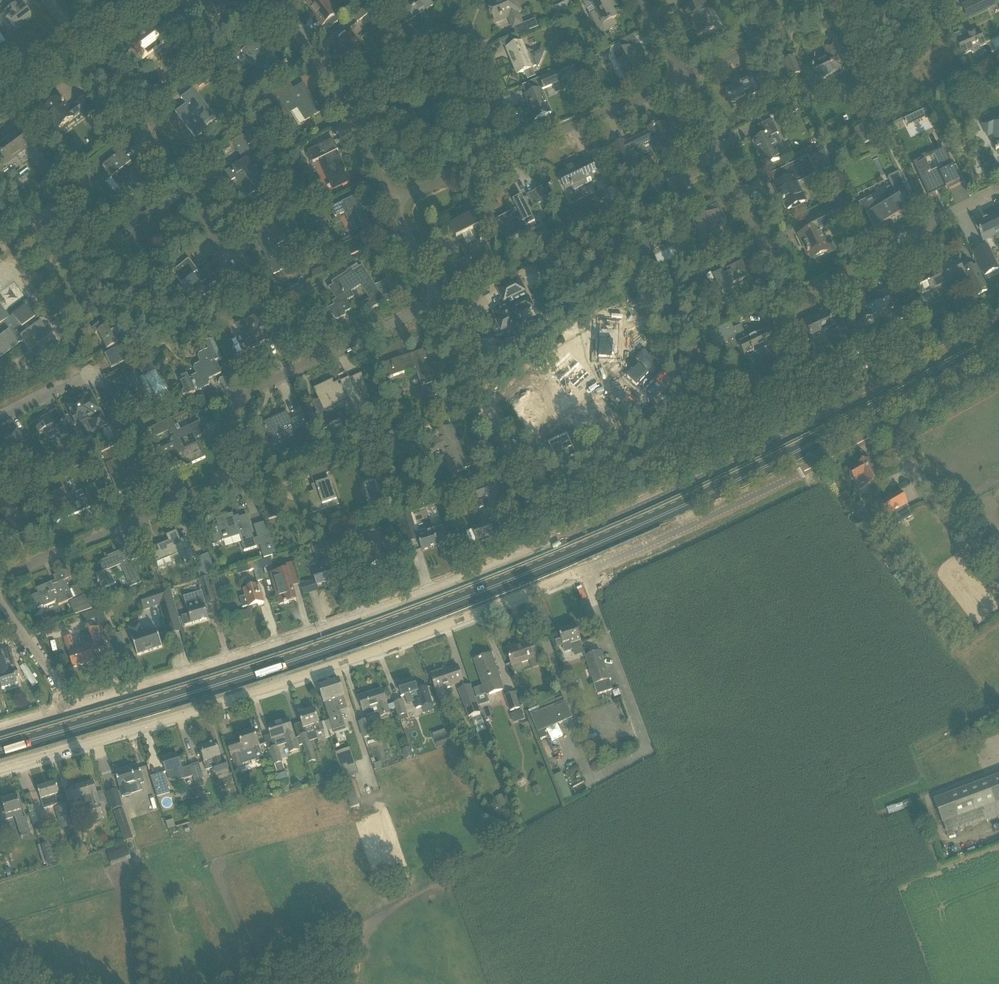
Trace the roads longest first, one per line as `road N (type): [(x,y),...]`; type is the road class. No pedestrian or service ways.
road 1 (primary): [(0,749),(337,647),(546,566),(872,413),(998,342)]
road 2 (residential): [(83,706),(348,621),(548,544),(442,292)]
road 3 (residential): [(0,769),(333,671),(549,588)]
road 4 (residential): [(998,190),(823,290),(802,288),(784,268),(692,80)]
road 5 (unclassified): [(582,571),(882,427)]
road 6 (residential): [(219,474),(242,398),(442,292)]
road 7 (residential): [(218,247),(189,190),(74,36)]
road 8 (residential): [(0,578),(219,474)]
road 9 (residential): [(392,200),(336,88),(268,0)]
road 10 (unclassified): [(998,580),(882,427)]
road 11 (residential): [(520,143),(692,80)]
road 12 (residential): [(520,143),(481,29),(467,25),(436,45)]
road 13 (residential): [(692,80),(825,15),(825,0)]
road 14 (residential): [(83,706),(0,593)]
road 15 (residential): [(392,200),(520,143)]
road 16 (unclassified): [(882,427),(998,365)]

